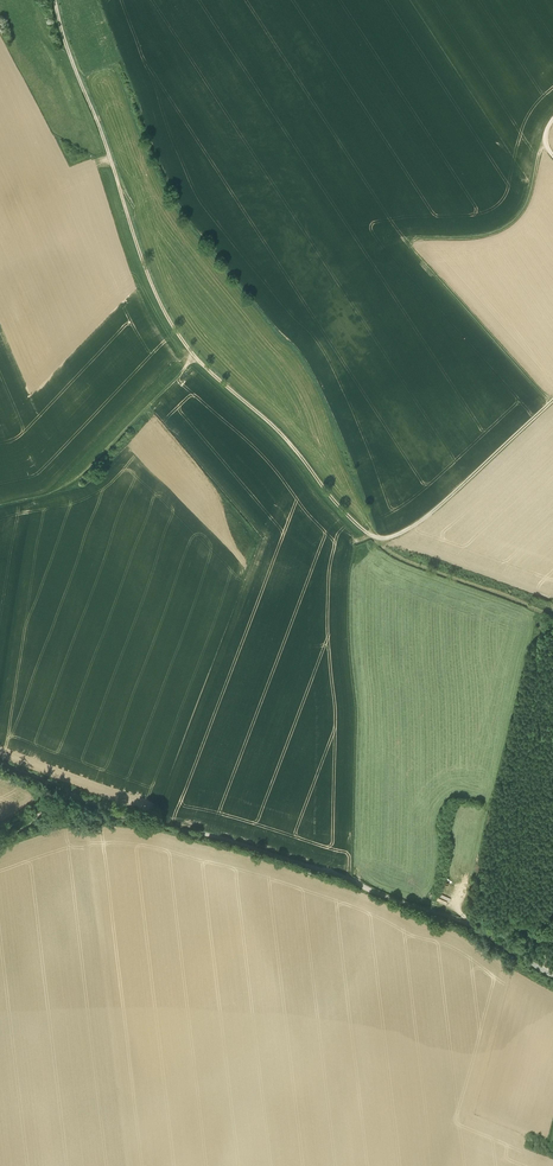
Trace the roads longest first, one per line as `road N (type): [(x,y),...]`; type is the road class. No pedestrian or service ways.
road 1 (unclassified): [(552,976),(475,927),(340,876),(72,798)]
road 2 (track): [(543,143),(530,195),(511,223),(478,236),(410,239),(551,401)]
road 3 (track): [(55,0),(145,265),(195,356)]
road 4 (track): [(195,356),(280,432),(376,538)]
road 5 (track): [(376,538),(426,516),(552,399)]

